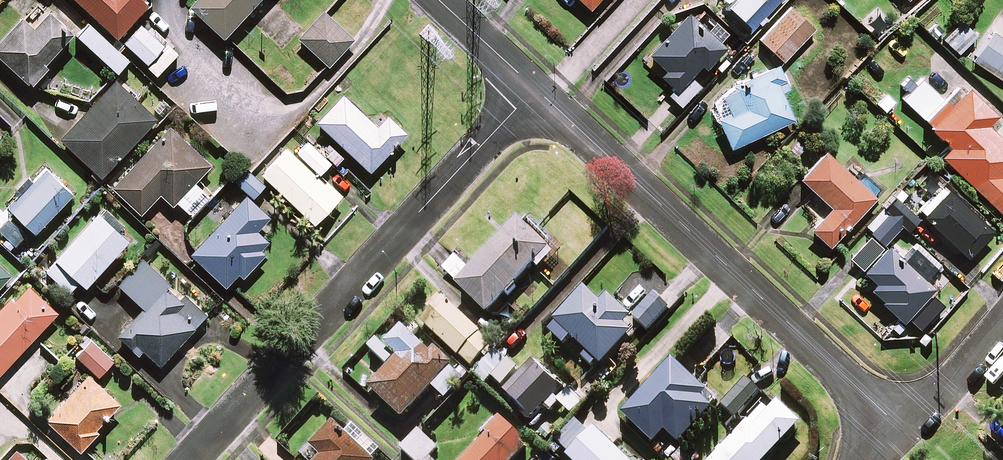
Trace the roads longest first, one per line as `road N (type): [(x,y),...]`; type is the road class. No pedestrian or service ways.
road 1 (residential): [(192,459),(535,89)]
road 2 (residential): [(535,89),(902,431)]
road 3 (residential): [(902,431),(1002,316)]
road 4 (residential): [(438,0),(535,89)]

